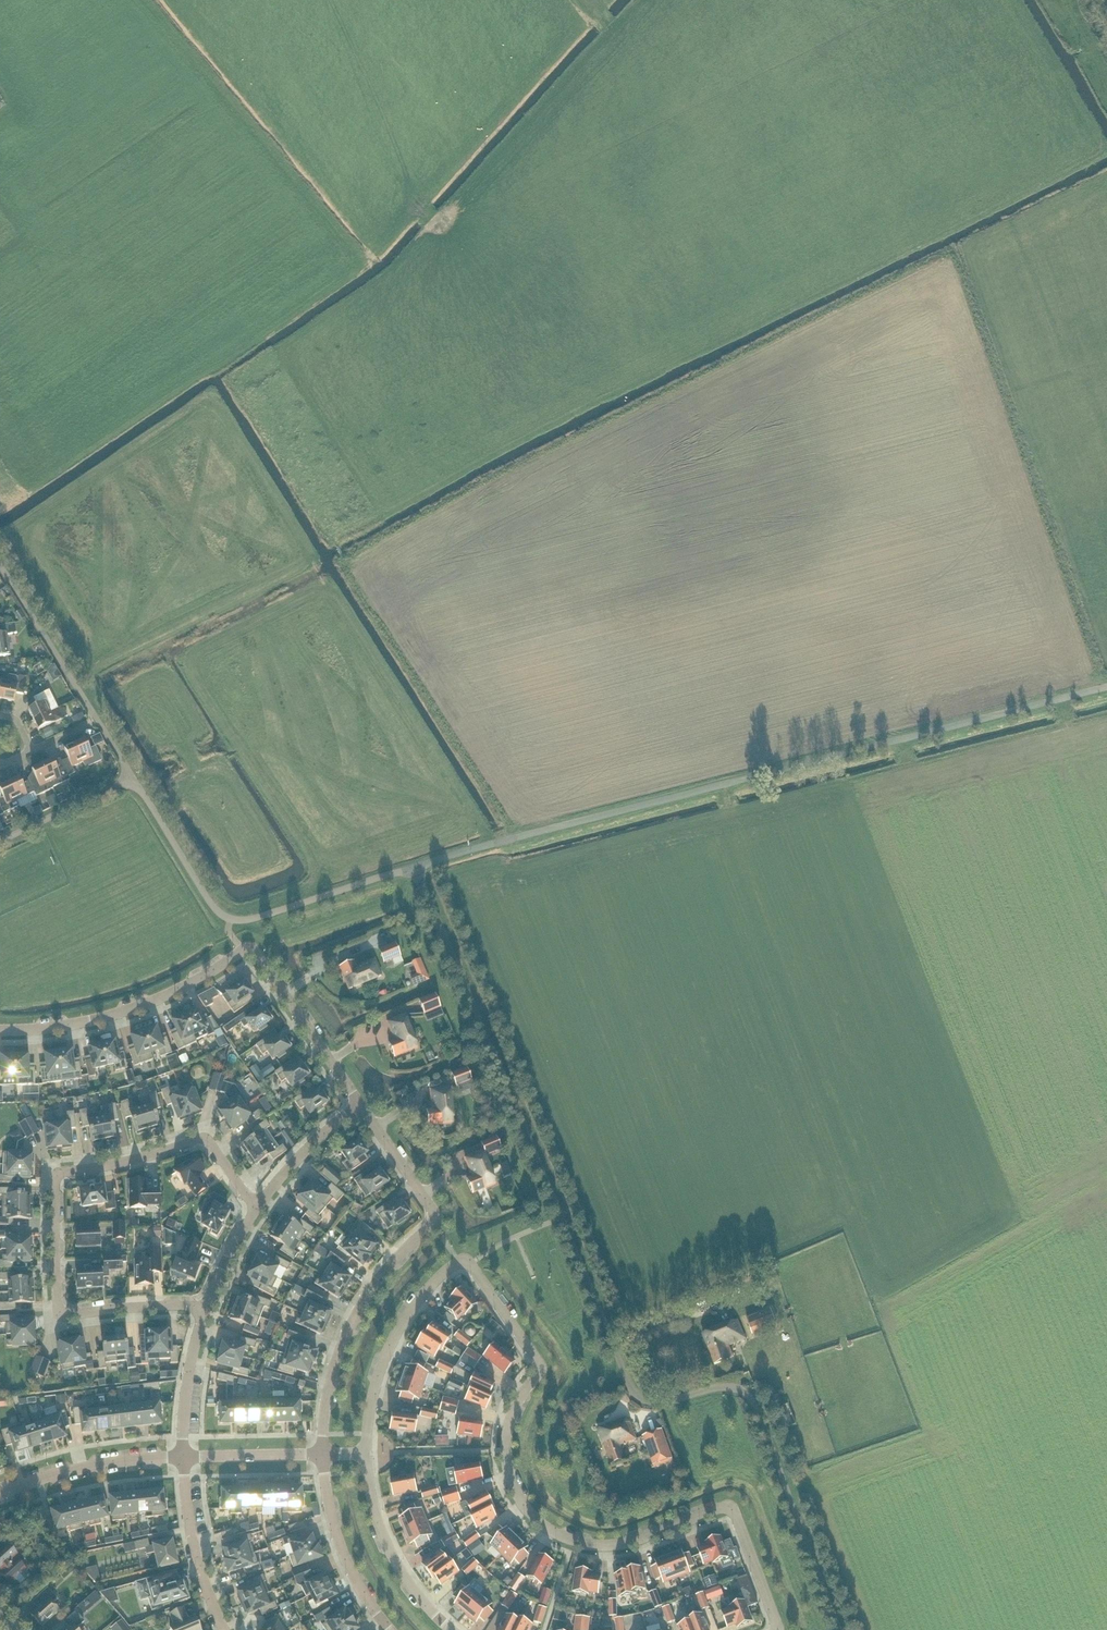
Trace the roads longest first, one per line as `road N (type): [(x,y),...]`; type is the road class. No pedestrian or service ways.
road 1 (unclassified): [(839,1629),(752,1401),(722,1388),(652,1403),(632,1390),(415,868)]
road 2 (residential): [(366,1453),(372,1397),(391,1342),(424,1294),(466,1263),(539,1363),(507,1436),(509,1475),(527,1510),(556,1534),(607,1546),(729,1508),(778,1629)]
road 3 (unclassified): [(415,868),(1106,687)]
road 4 (residential): [(257,1207),(208,1139),(57,1177),(64,1313),(206,1308)]
road 5 (unclassified): [(415,868),(230,920),(210,905),(134,779),(0,841)]
road 6 (residential): [(0,1031),(128,1011),(250,951),(361,1103)]
road 7 (residential): [(361,1103),(435,1219),(385,1272),(351,1324),(328,1389),(323,1455)]
road 8 (residential): [(451,1629),(391,1553),(366,1453)]
road 9 (residential): [(323,1455),(338,1540),(389,1629)]
road 10 (unclassified): [(0,1495),(96,1465),(184,1458)]
road 11 (residential): [(184,1458),(194,1541),(225,1629)]
road 12 (residential): [(206,1308),(190,1376),(184,1458)]
road 13 (residential): [(361,1103),(257,1207)]
road 14 (unclassified): [(184,1458),(323,1455)]

